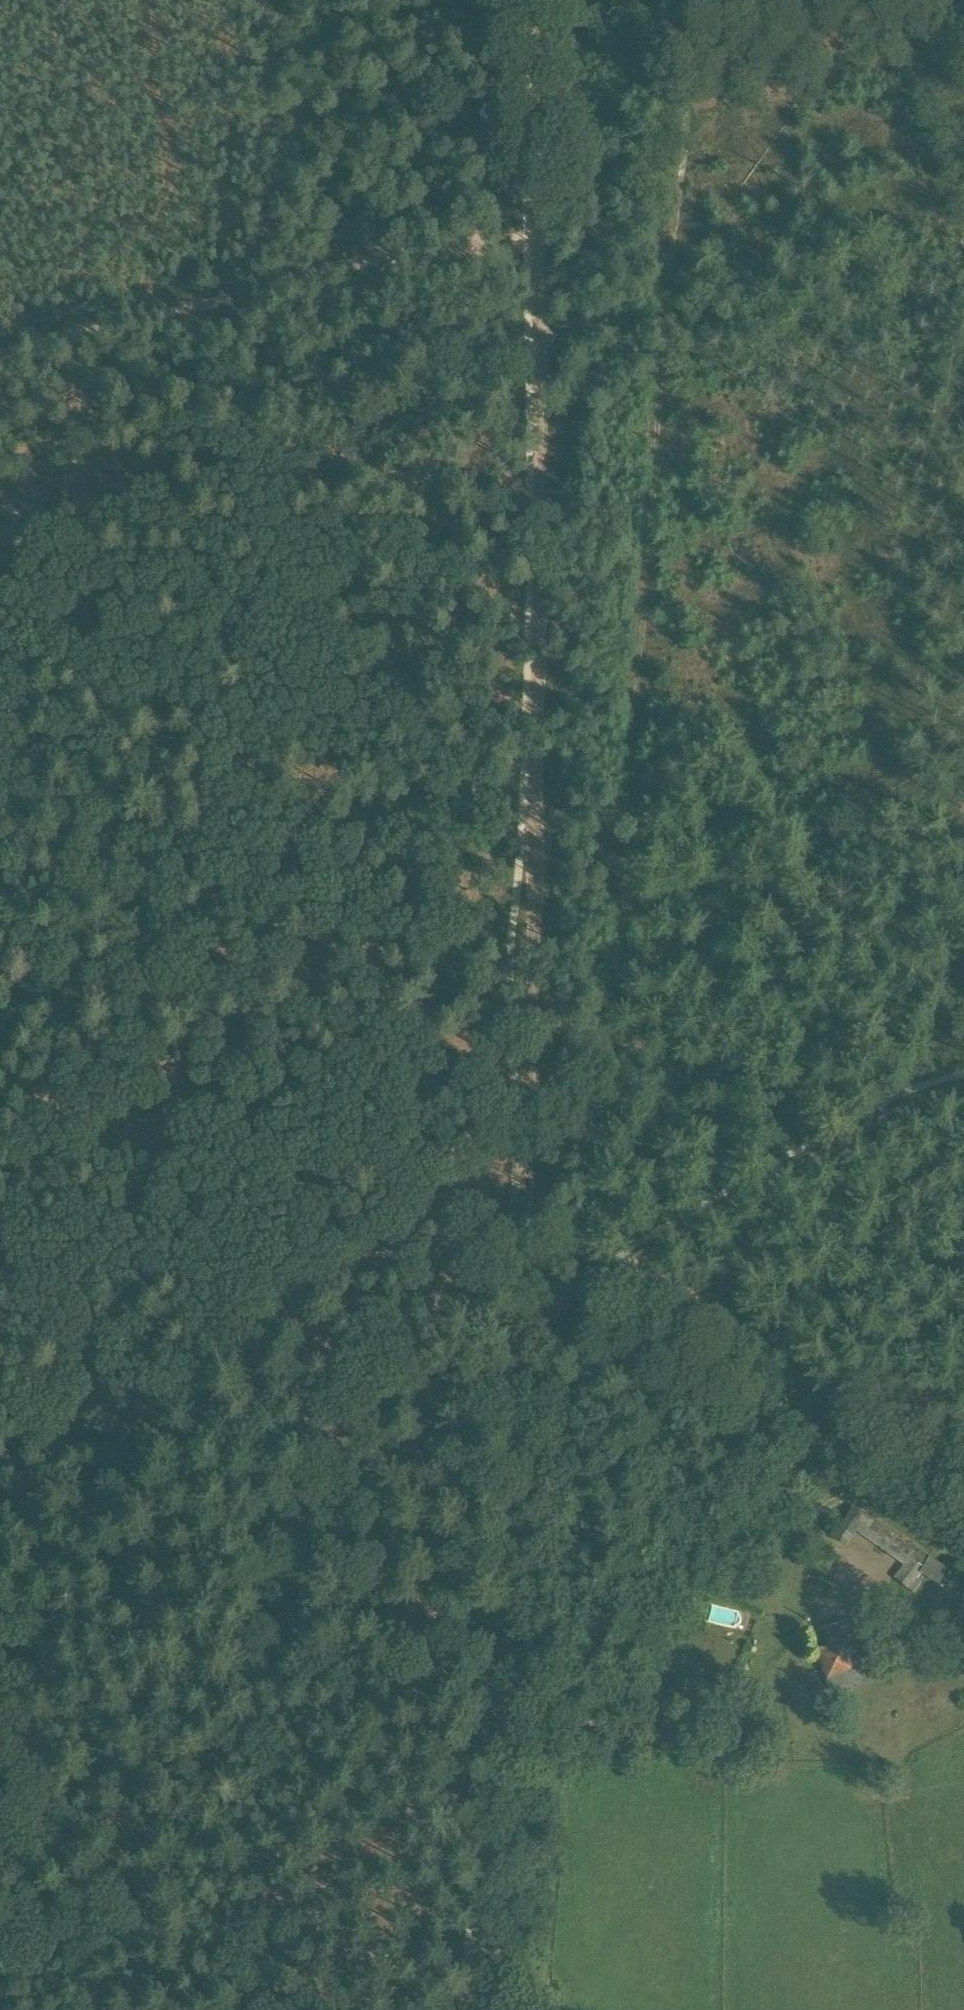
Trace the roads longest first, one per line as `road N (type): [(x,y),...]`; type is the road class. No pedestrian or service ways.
road 1 (track): [(686,0),(677,234),(590,1273)]
road 2 (track): [(523,1329),(542,215)]
road 3 (track): [(474,2009),(523,1329)]
road 4 (track): [(542,215),(0,351)]
road 5 (track): [(963,1492),(595,1314),(582,1299)]
road 6 (track): [(631,1270),(861,1127),(963,1092)]
road 7 (track): [(542,215),(535,0)]

